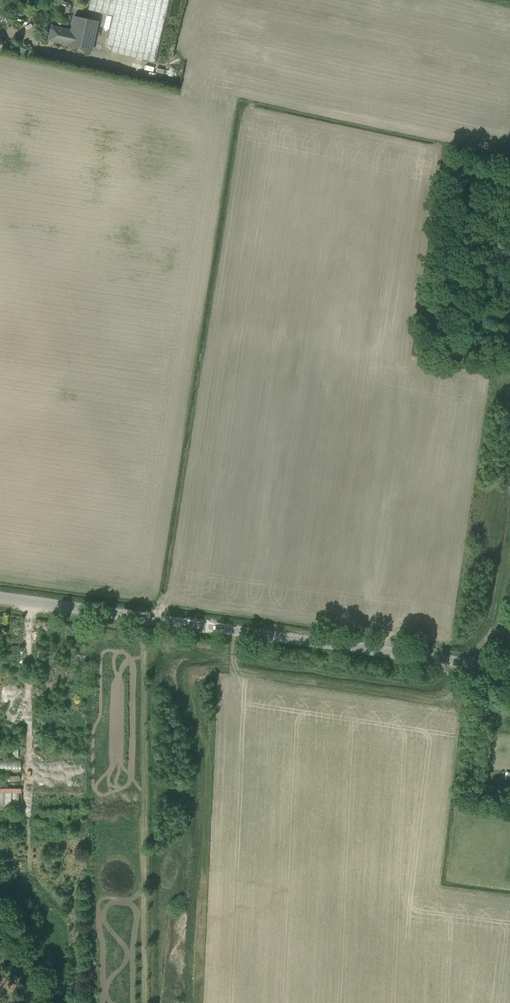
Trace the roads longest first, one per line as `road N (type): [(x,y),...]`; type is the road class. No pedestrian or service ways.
road 1 (unclassified): [(509,670),(0,596)]

